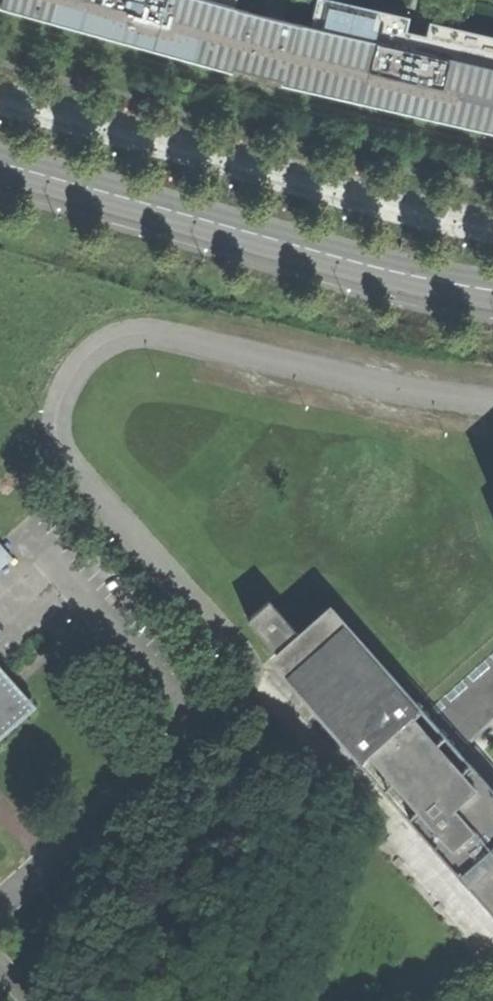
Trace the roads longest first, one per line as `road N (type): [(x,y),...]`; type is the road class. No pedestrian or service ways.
road 1 (residential): [(492,227),(0,96)]
road 2 (tertiary): [(492,290),(410,279),(0,163)]

